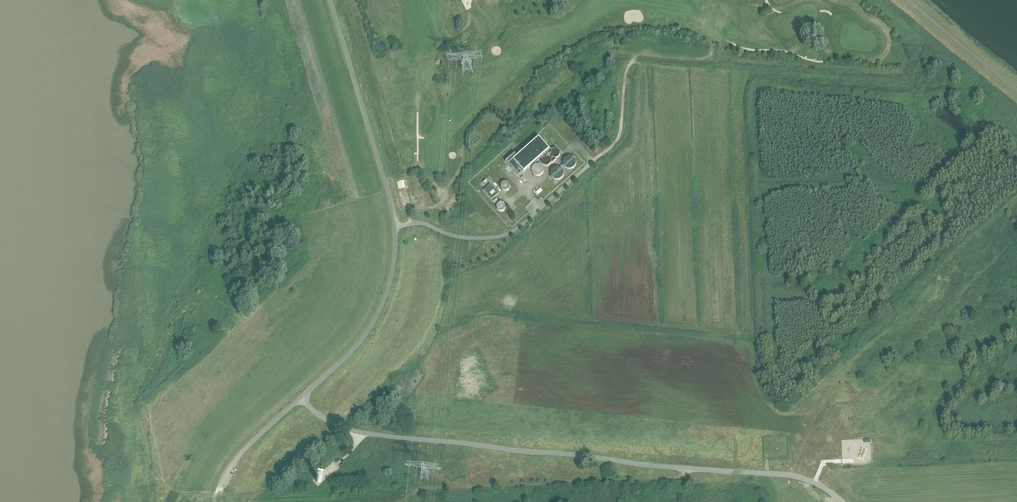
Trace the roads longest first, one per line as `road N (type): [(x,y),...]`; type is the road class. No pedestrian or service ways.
road 1 (unclassified): [(843,501),(788,475),(364,434),(327,420),(301,398)]
road 2 (track): [(687,469),(673,479),(409,495)]
road 3 (unclassified): [(396,227),(422,223),(481,238),(517,229),(592,162),(571,148)]
road 4 (unclassified): [(396,227),(331,0)]
road 5 (track): [(592,162),(619,135),(634,60),(708,57),(712,40)]
road 6 (unclassified): [(301,398),(374,323),(395,264),(396,227)]
road 7 (unclassified): [(216,492),(243,451),(301,398)]

